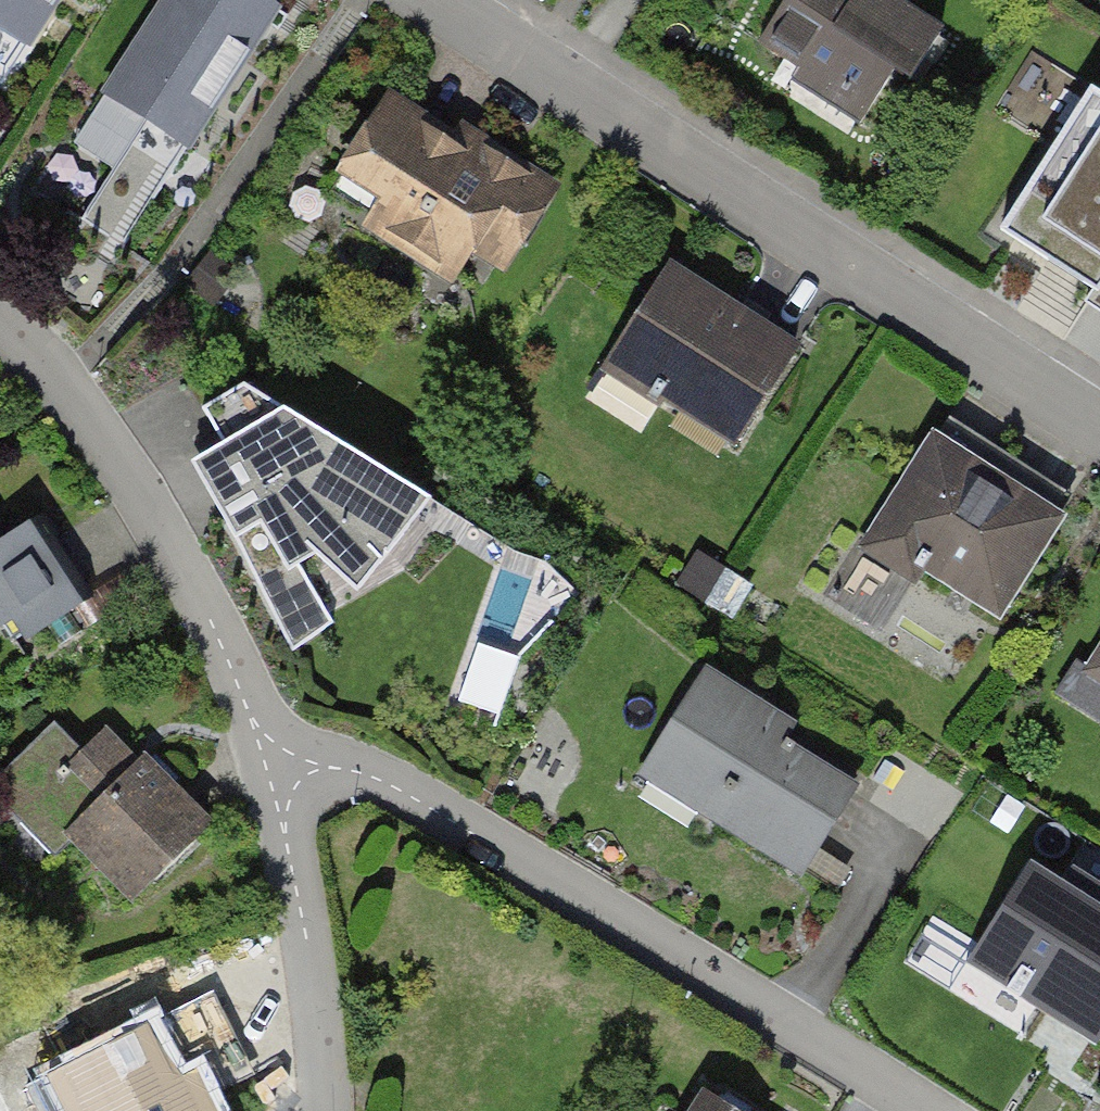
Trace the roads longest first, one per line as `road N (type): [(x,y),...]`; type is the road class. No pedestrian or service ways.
road 1 (residential): [(1099,419),(441,0)]
road 2 (residential): [(923,1110),(384,778),(330,766),(272,769)]
road 3 (residential): [(272,769),(202,591),(61,379),(0,317)]
road 4 (residential): [(329,1110),(313,959),(272,769)]

